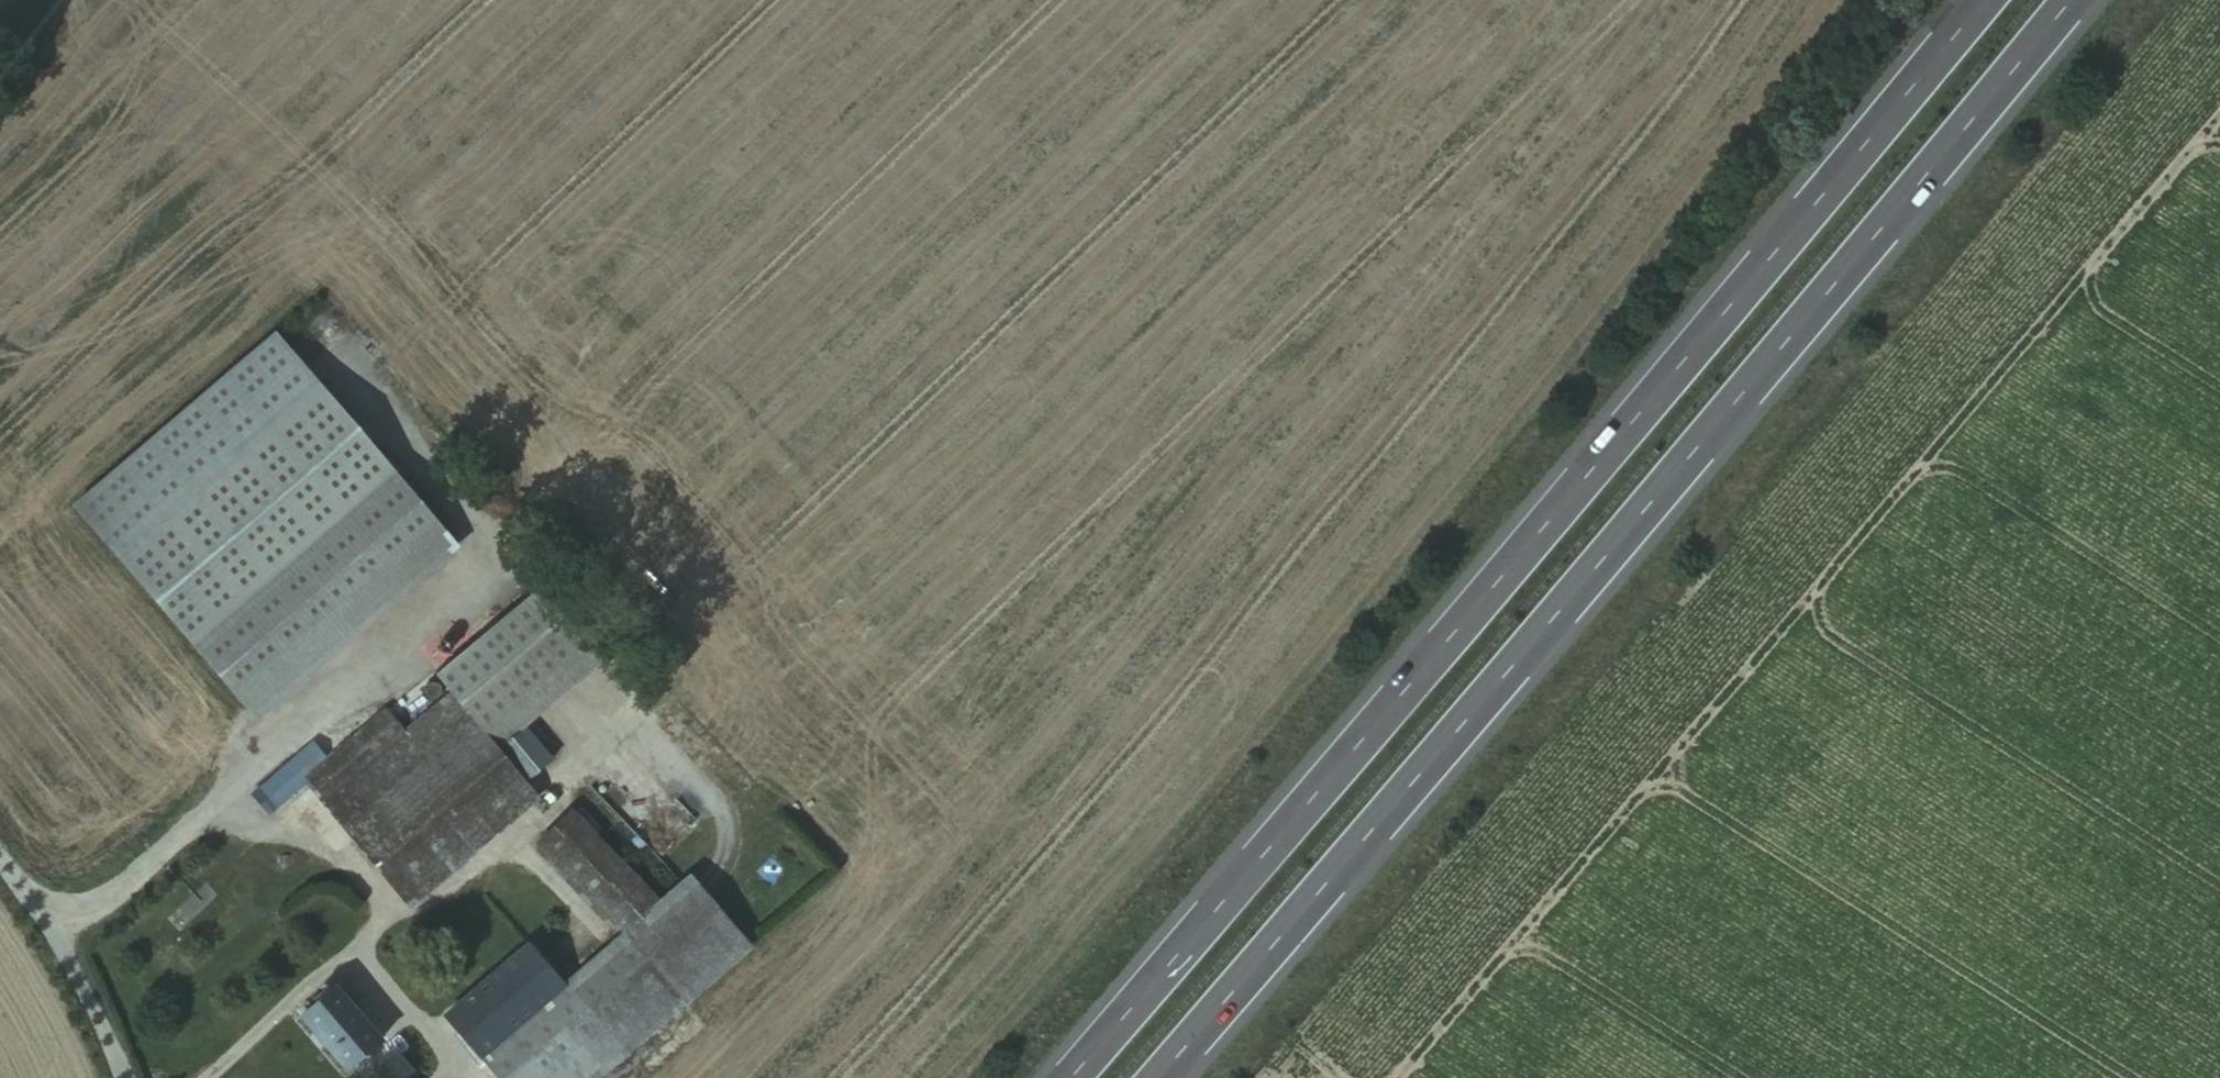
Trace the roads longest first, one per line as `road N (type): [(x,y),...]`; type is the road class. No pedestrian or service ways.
road 1 (motorway): [(1985,0),(1588,475),(1066,1077)]
road 2 (motorway): [(1159,1077),(2073,0)]
road 3 (unclassified): [(0,858),(44,916),(122,1077)]

